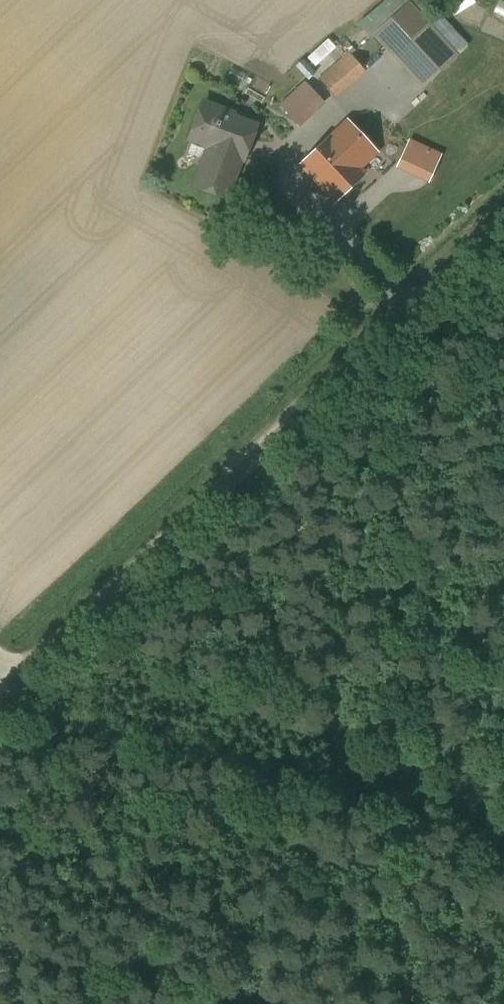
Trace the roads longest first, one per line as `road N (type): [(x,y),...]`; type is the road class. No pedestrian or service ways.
road 1 (unclassified): [(0,687),(503,224)]
road 2 (track): [(316,397),(369,1003)]

